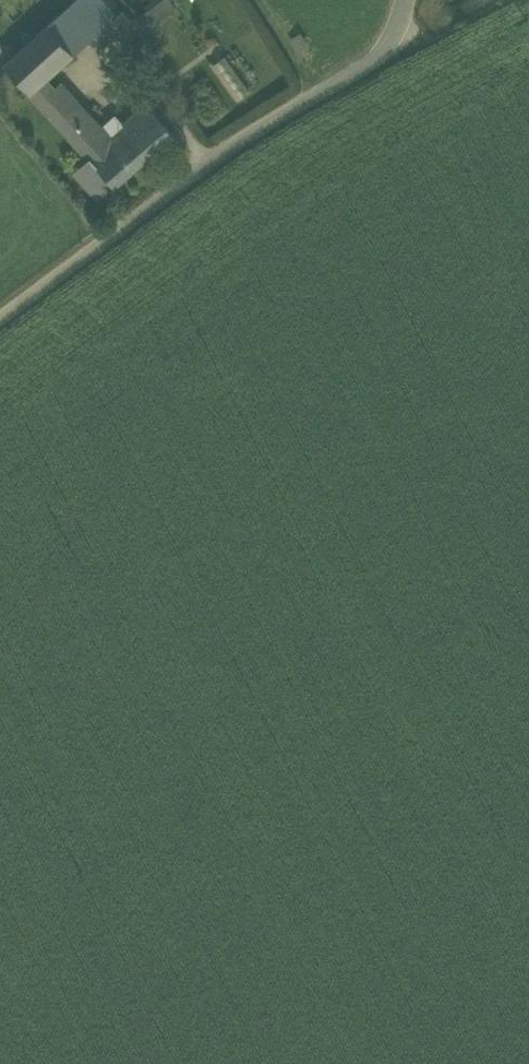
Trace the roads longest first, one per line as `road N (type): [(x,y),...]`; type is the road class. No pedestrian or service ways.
road 1 (unclassified): [(0,316),(252,129),(392,43),(407,0)]

